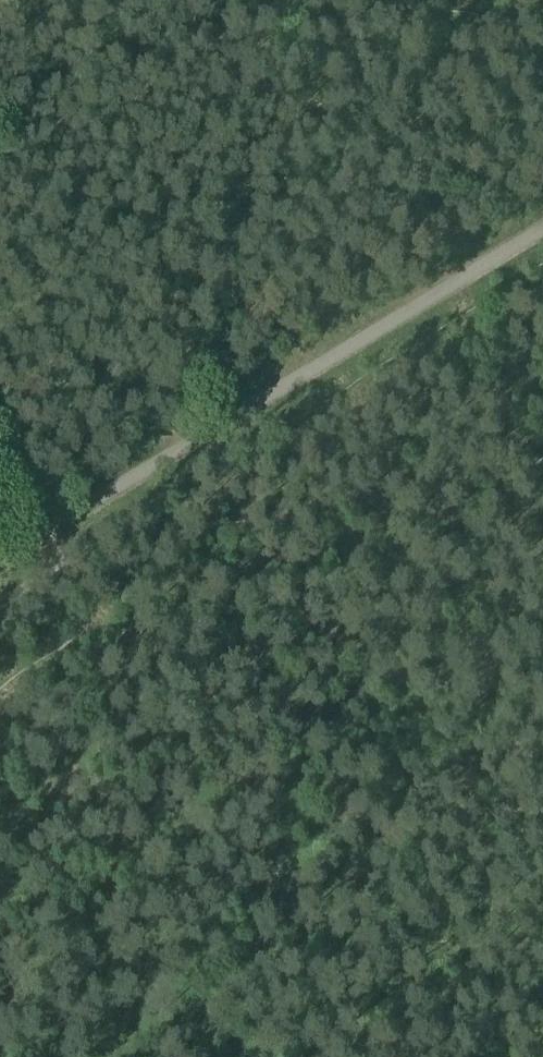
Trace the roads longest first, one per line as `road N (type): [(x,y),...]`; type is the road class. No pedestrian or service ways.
road 1 (unclassified): [(0,562),(542,231)]
road 2 (track): [(87,593),(0,483)]

